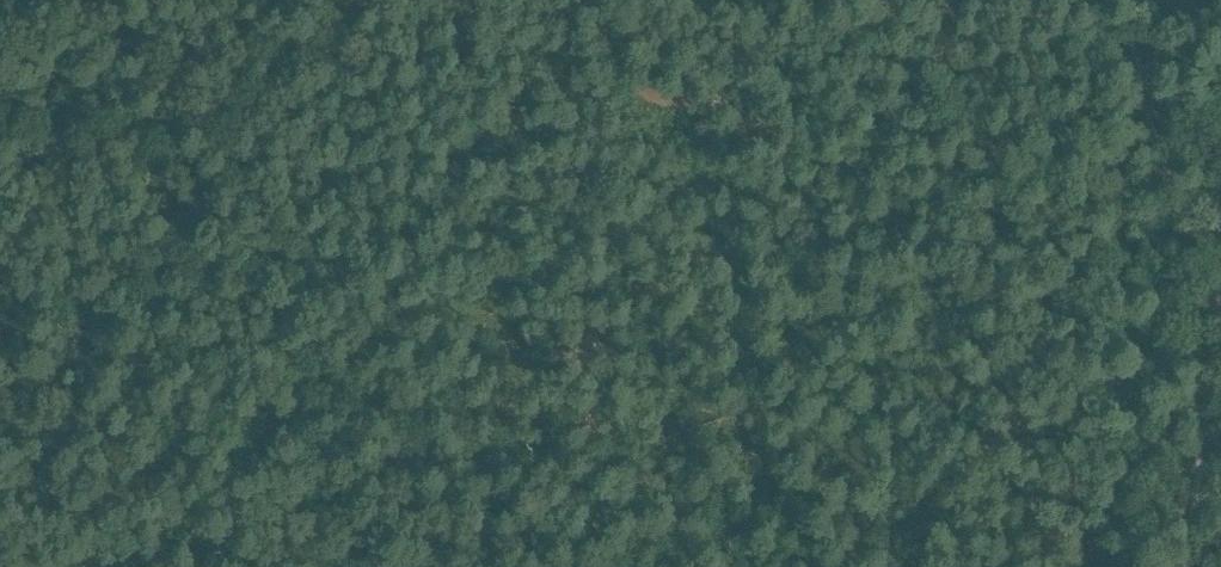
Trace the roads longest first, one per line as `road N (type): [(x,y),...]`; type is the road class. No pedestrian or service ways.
road 1 (track): [(1220,320),(1187,566)]

